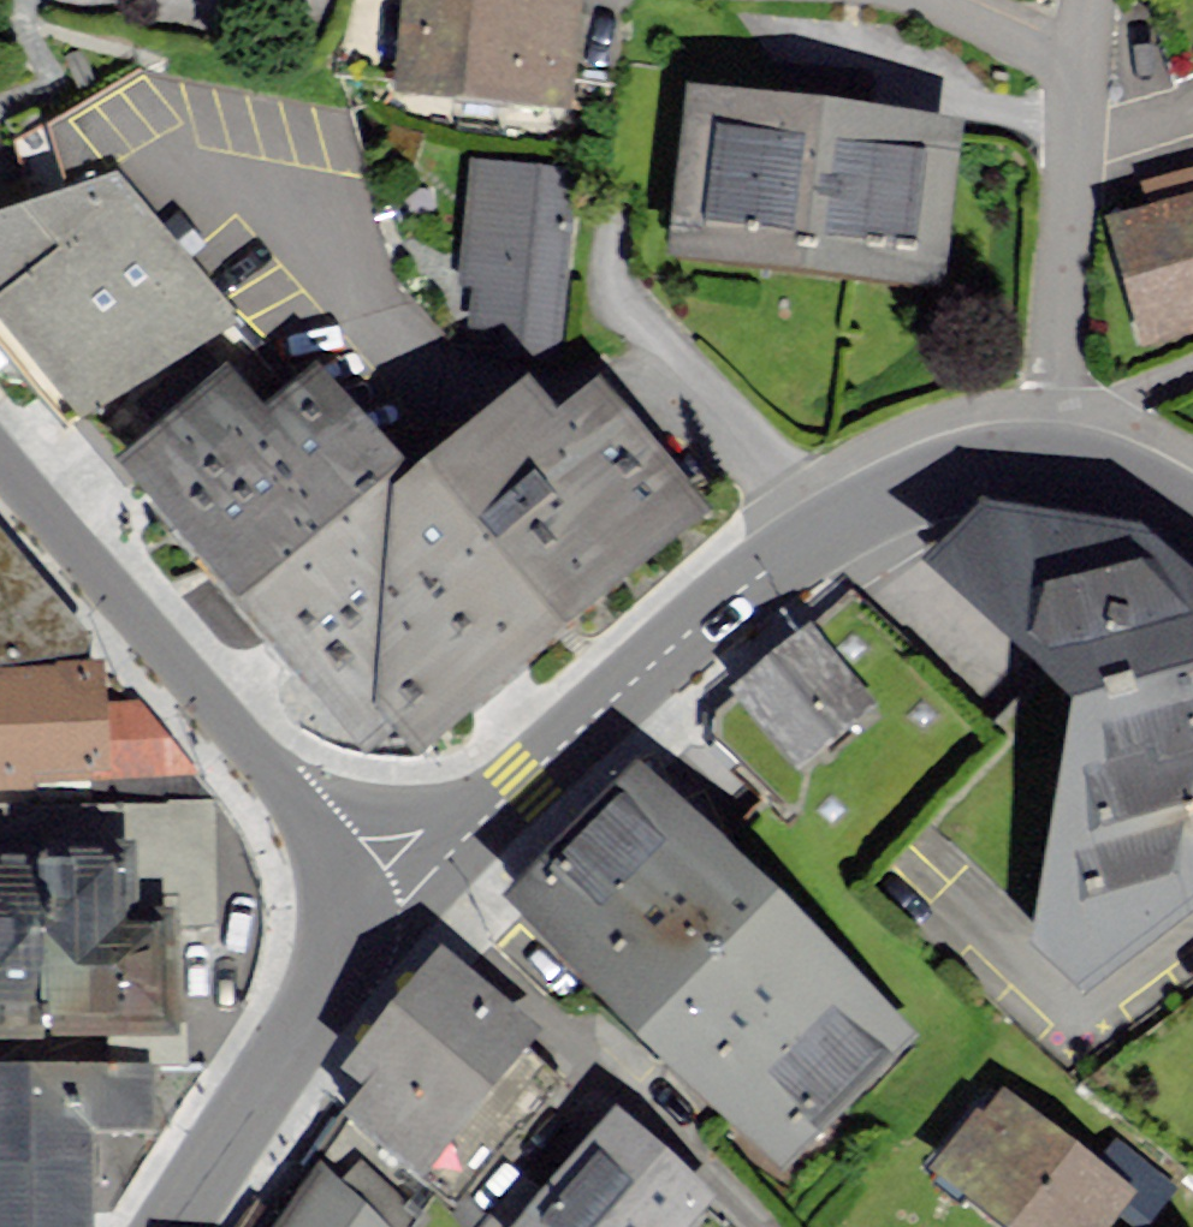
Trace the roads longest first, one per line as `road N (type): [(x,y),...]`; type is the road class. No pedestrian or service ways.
road 1 (tertiary): [(1037,444),(954,459),(829,528),(631,679),(521,797)]
road 2 (secondary): [(304,808),(0,454)]
road 3 (residential): [(1037,444),(1082,78),(1083,0)]
road 4 (secondary): [(346,986),(172,1226)]
road 5 (tertiary): [(521,797),(346,986)]
road 6 (secondary): [(521,797),(304,808)]
road 7 (secondary): [(346,986),(336,893),(304,808)]
road 8 (tertiary): [(1192,525),(1096,462),(1037,444)]

